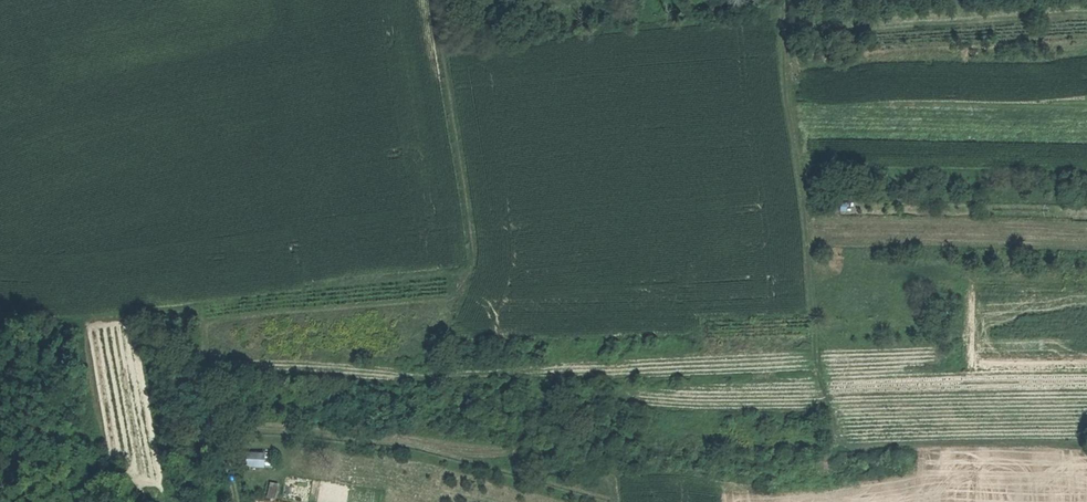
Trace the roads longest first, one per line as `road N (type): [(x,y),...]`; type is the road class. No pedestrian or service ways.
road 1 (track): [(785,0),(788,108),(803,174),(816,354),(837,439),(859,449),(1086,448)]

